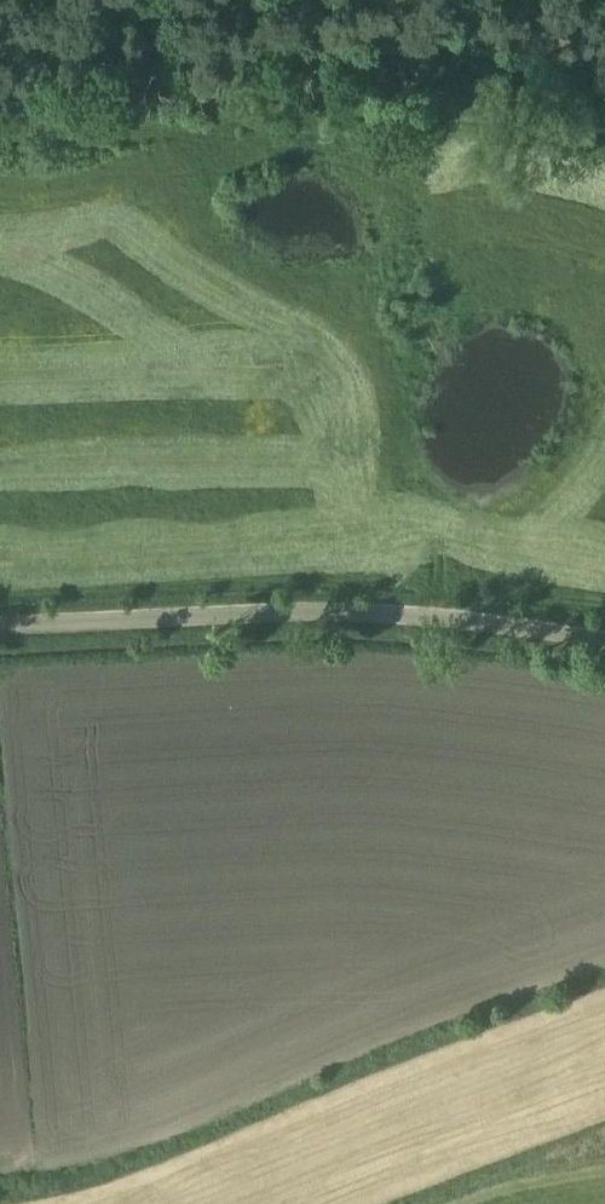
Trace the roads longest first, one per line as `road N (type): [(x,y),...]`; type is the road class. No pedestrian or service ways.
road 1 (unclassified): [(0,636),(367,616),(604,645)]
road 2 (track): [(272,0),(0,4)]

